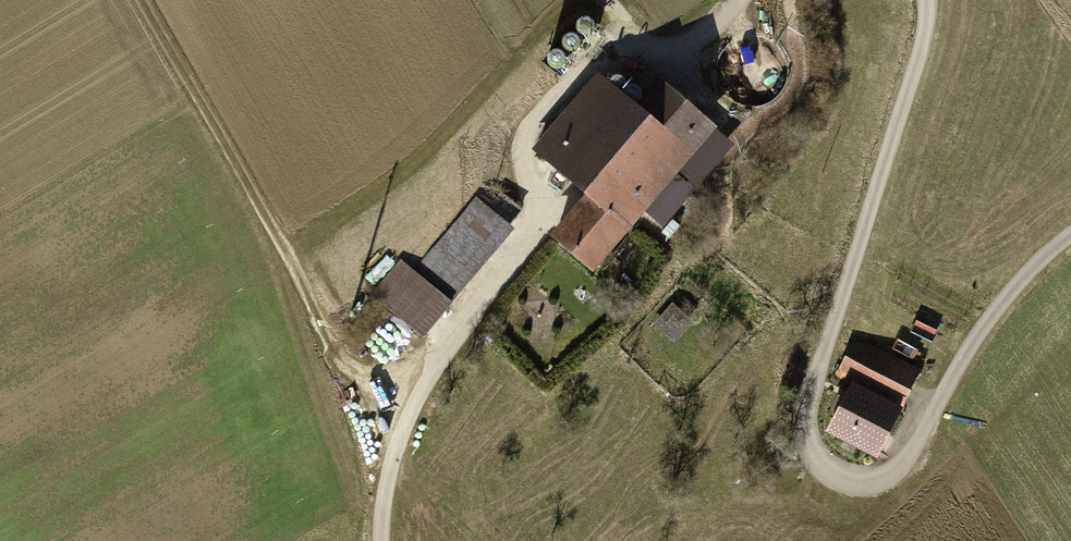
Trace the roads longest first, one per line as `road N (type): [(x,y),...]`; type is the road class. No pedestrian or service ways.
road 1 (track): [(926,0),(920,54),(807,410),(821,464),(864,481),(905,461),(978,334),(1028,272),(1070,235)]
road 2 (track): [(381,540),(387,486),(421,392),(535,220),(528,139),(537,118),(603,56),(628,46),(687,46),(738,0)]
road 3 (track): [(402,433),(367,390),(141,0)]

